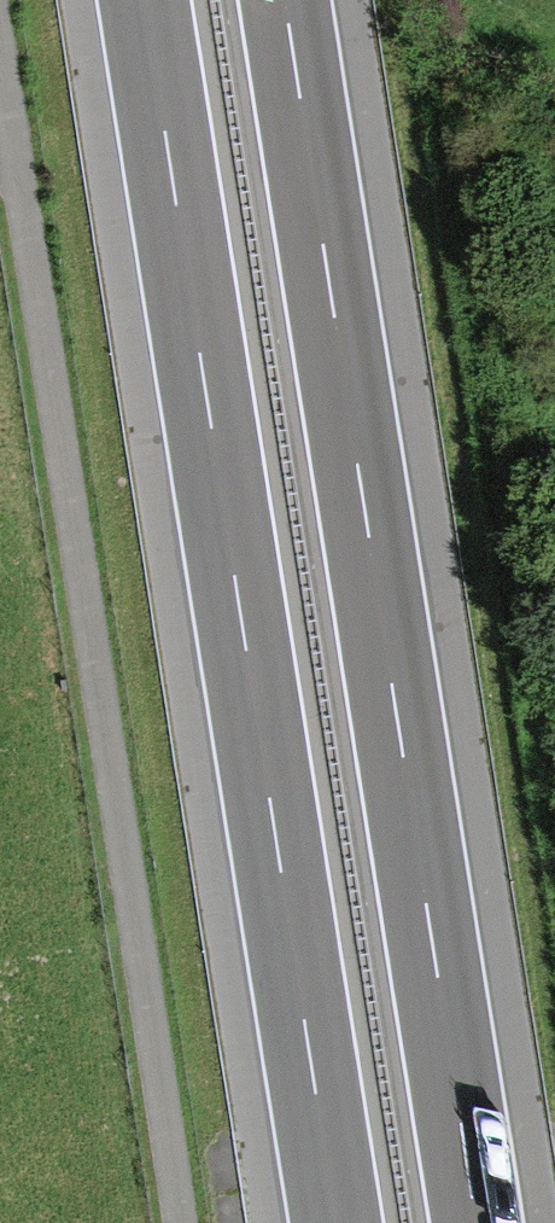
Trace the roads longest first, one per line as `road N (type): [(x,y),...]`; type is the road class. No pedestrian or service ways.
road 1 (motorway): [(480,1222),(286,0)]
road 2 (motorway): [(144,0),(333,1222)]
road 3 (track): [(186,1222),(0,49)]

